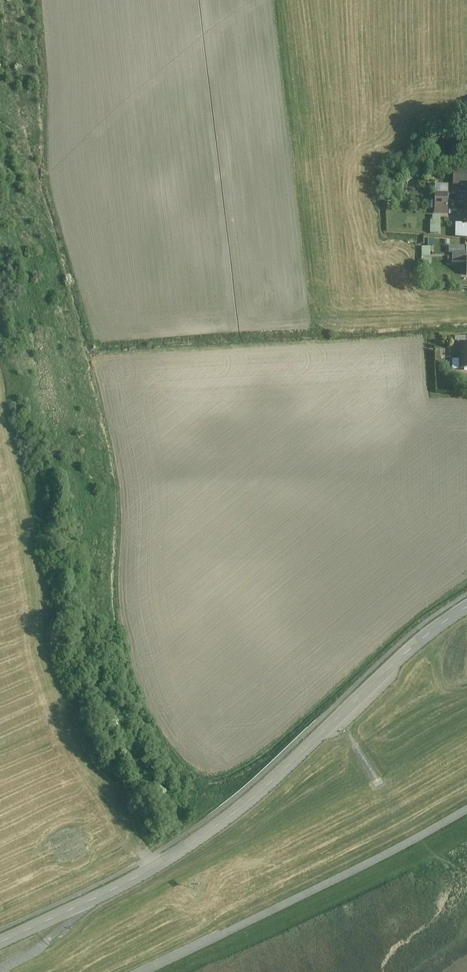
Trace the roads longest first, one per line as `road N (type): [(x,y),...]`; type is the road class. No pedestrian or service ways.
road 1 (residential): [(0,946),(186,850),(424,636),(466,607)]
road 2 (track): [(466,809),(145,971)]

